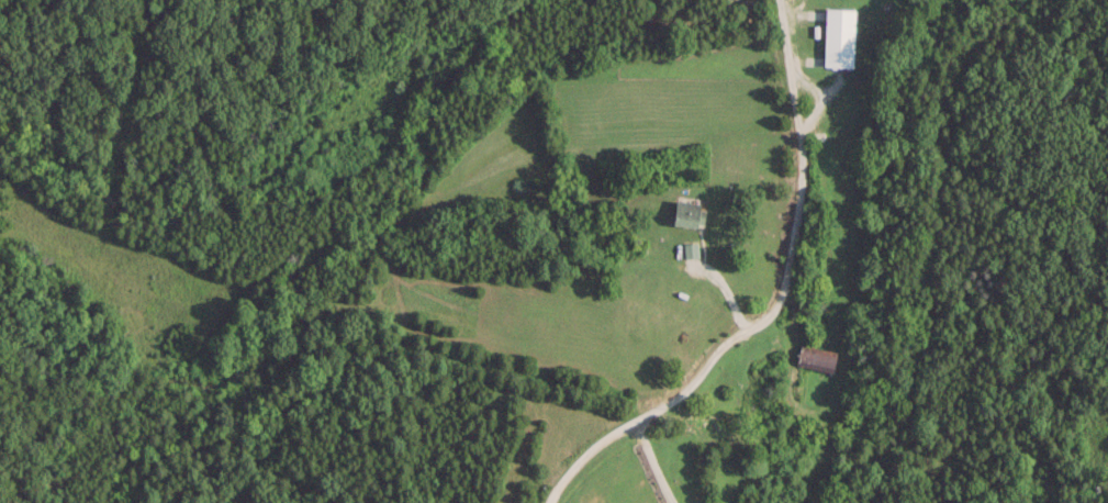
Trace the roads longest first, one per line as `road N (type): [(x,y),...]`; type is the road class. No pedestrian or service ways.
road 1 (residential): [(825,219),(723,258),(531,243),(436,219),(346,163),(221,126),(0,103)]
road 2 (residential): [(798,0),(825,219),(774,299),(573,461),(556,502)]
road 3 (residential): [(158,122),(144,401)]

